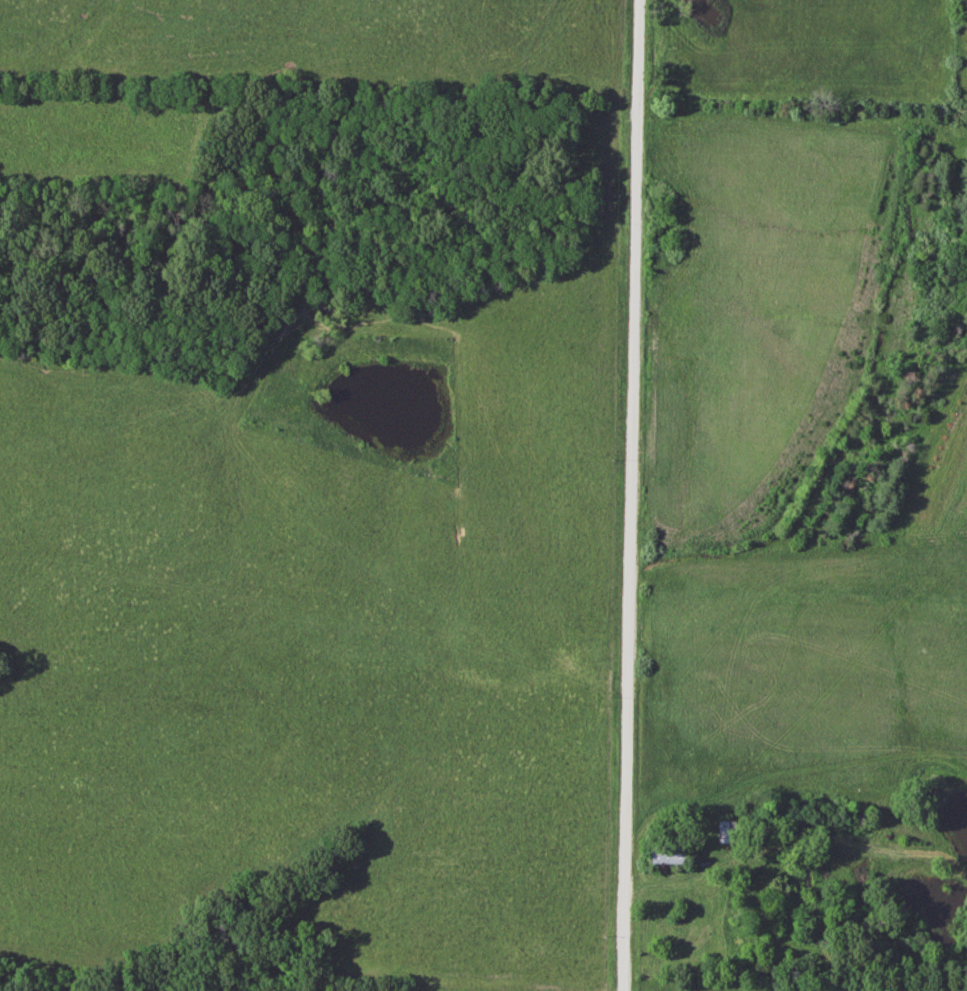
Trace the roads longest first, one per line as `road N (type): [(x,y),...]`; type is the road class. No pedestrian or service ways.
road 1 (residential): [(626,990),(642,0)]

